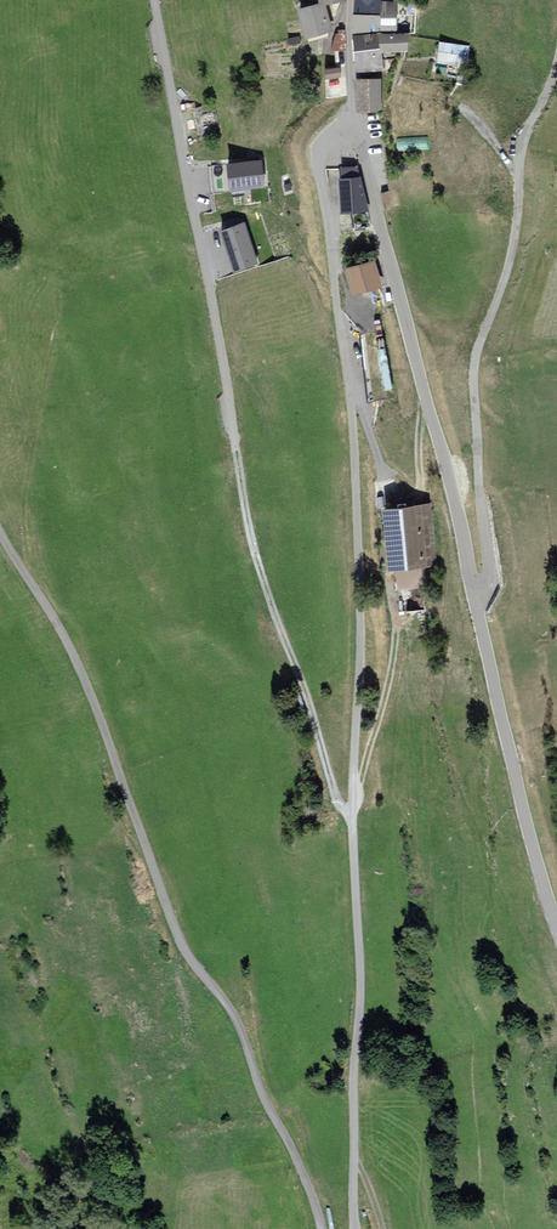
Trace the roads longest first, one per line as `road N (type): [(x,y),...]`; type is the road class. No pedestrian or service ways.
road 1 (track): [(350,131),(317,154),(350,405),(358,600),(350,812),(353,1228)]
road 2 (residential): [(155,0),(249,538),(332,795),(350,812)]
road 3 (track): [(317,1228),(233,1015),(178,946),(69,648),(0,538)]
road 4 (unclassified): [(556,57),(521,150),(512,240),(470,371),(485,570),(476,600)]
road 5 (tertiary): [(350,131),(365,163),(476,600)]
road 6 (track): [(350,405),(375,460),(394,632),(350,812)]
road 7 (tertiary): [(476,600),(556,927)]
road 8 (track): [(375,460),(408,500),(418,499),(424,392)]
road 9 (residential): [(351,0),(350,131)]

